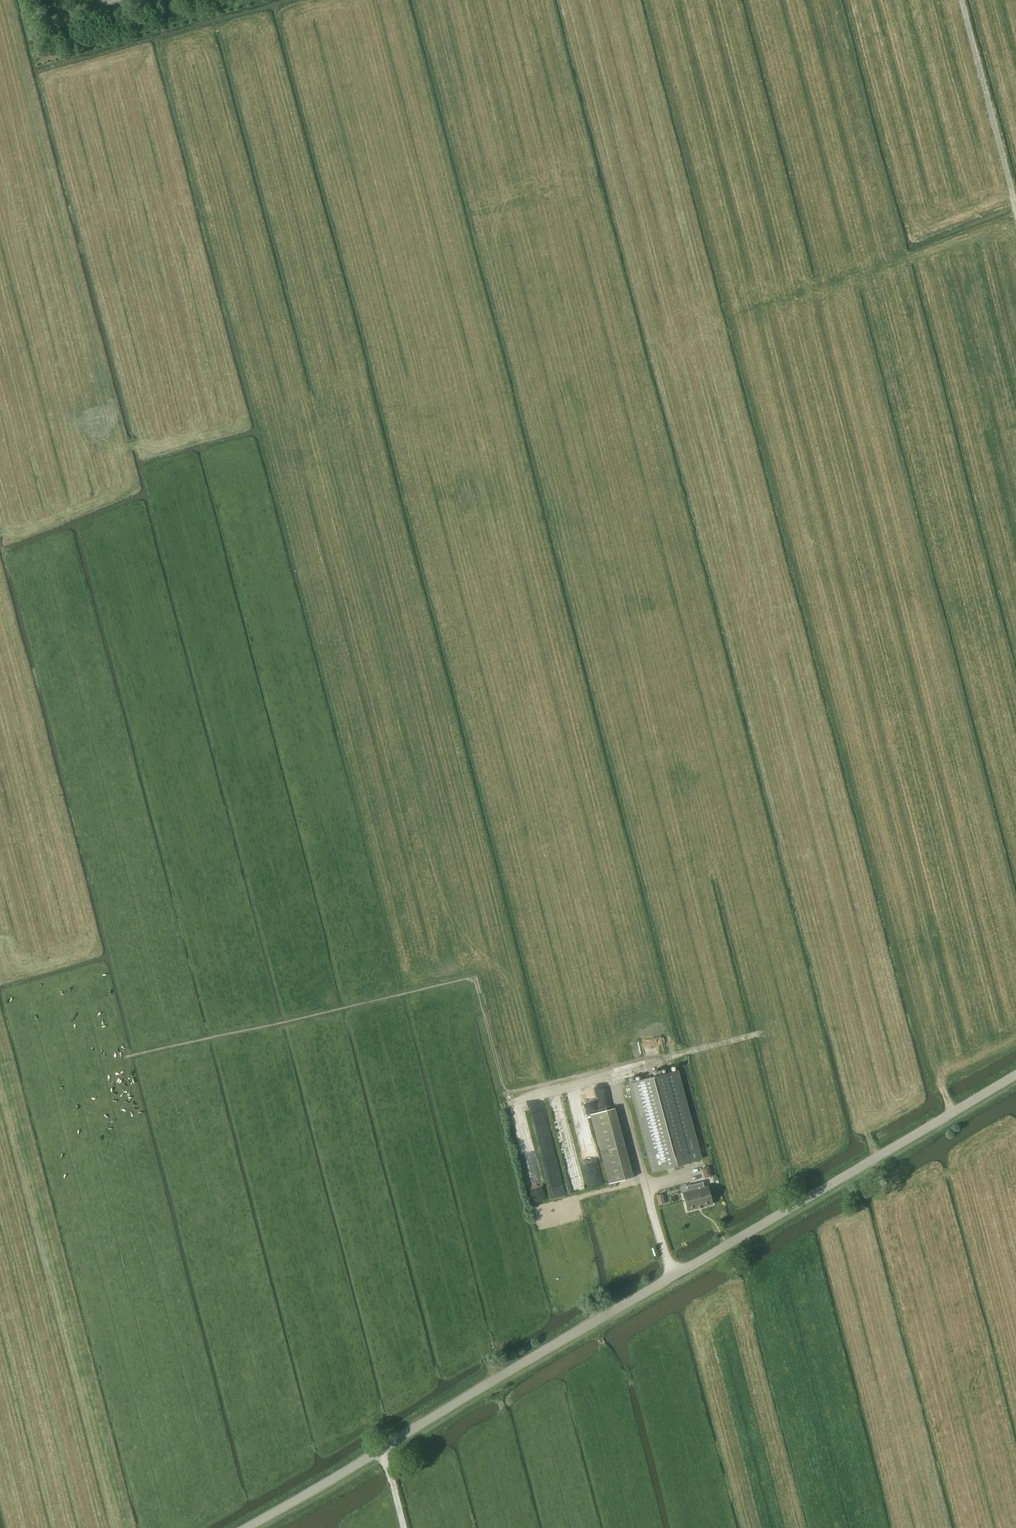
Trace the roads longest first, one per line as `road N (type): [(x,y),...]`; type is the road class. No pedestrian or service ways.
road 1 (unclassified): [(1015,1075),(245,1527)]
road 2 (track): [(1015,208),(961,0)]

